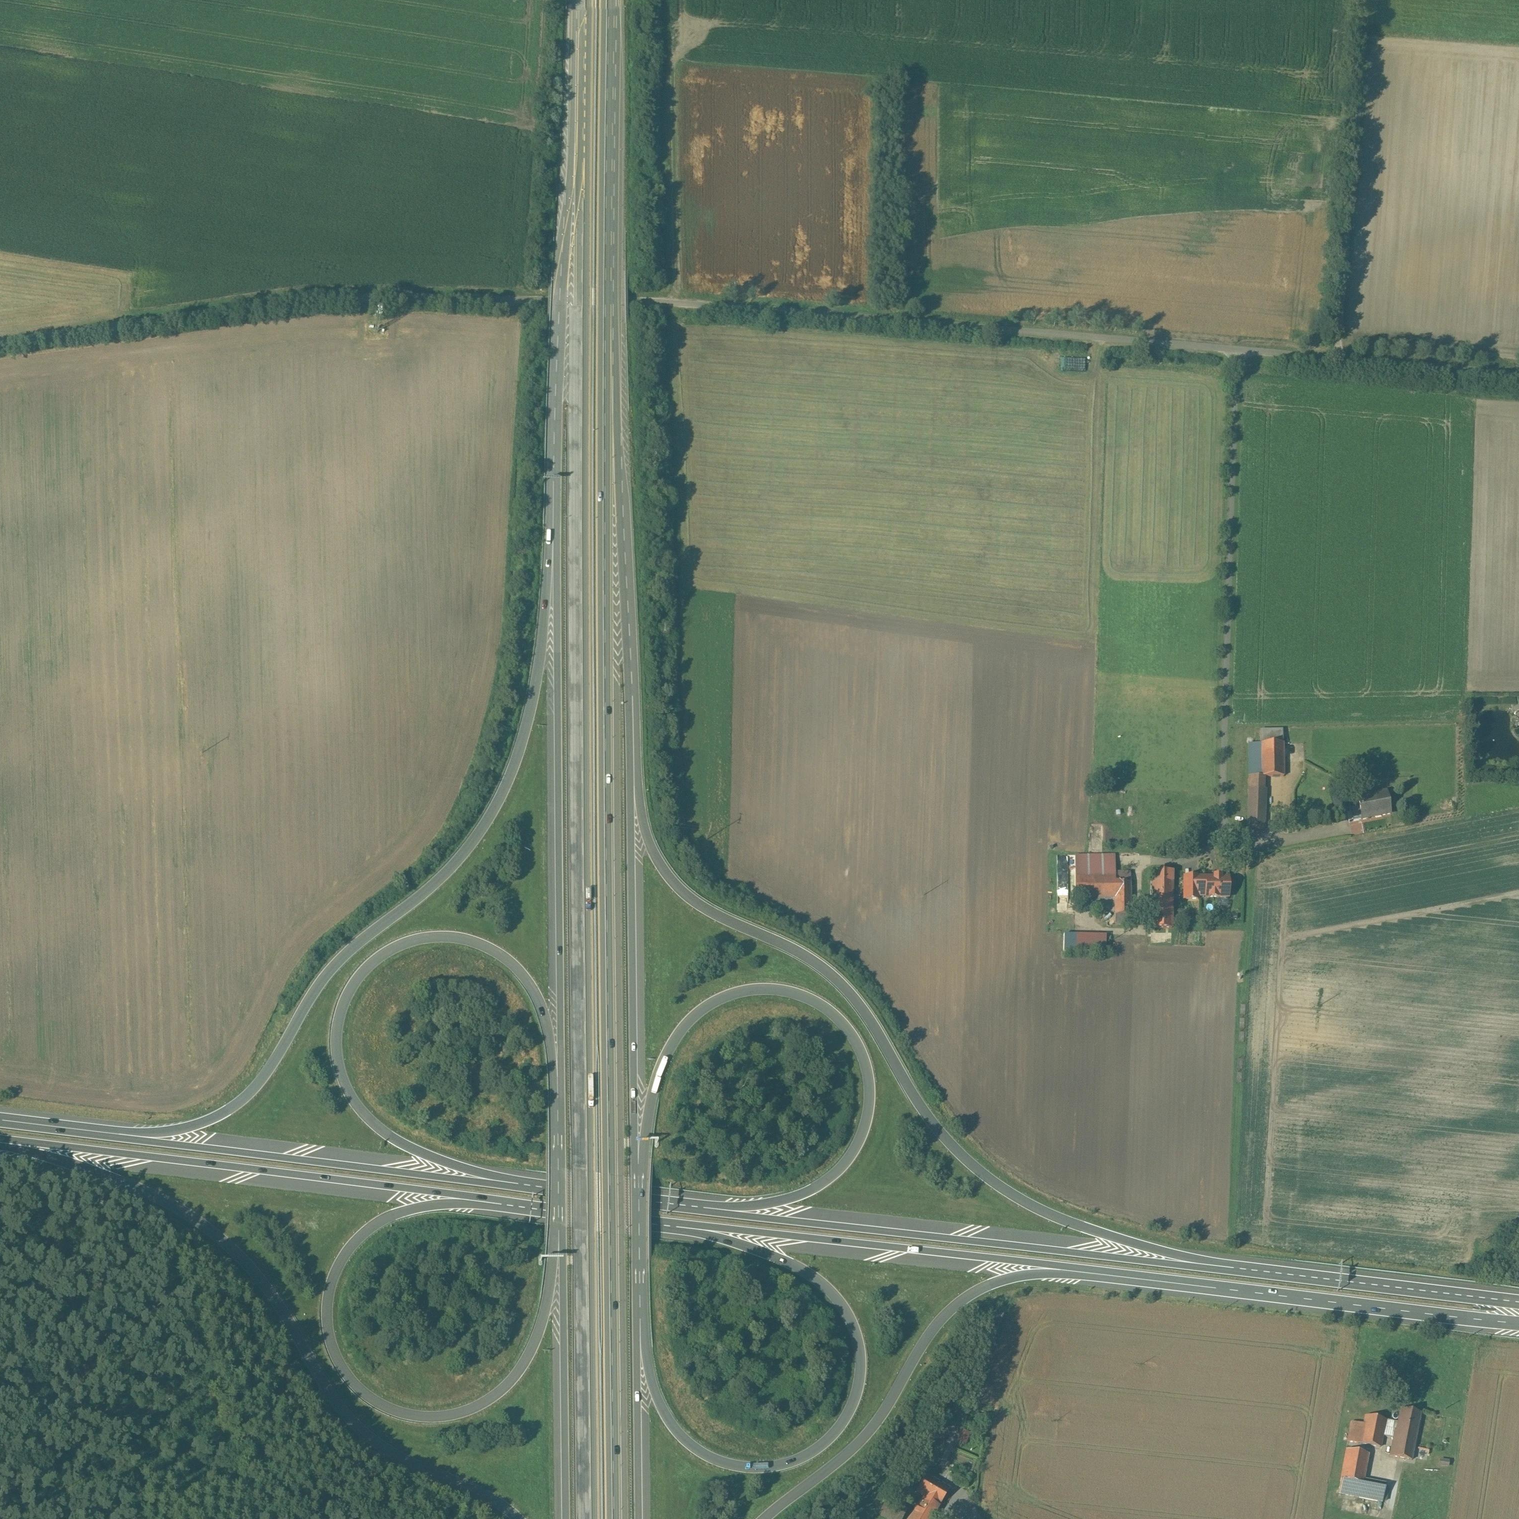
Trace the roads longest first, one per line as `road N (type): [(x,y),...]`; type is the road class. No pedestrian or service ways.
road 1 (unclassified): [(1518,373),(628,299),(304,299),(0,342)]
road 2 (motorway): [(581,8),(590,1518)]
road 3 (motorway): [(614,1518),(605,355)]
road 4 (motorway): [(551,475),(538,633),(513,755),(482,820),(445,868),(335,960),(229,1109),(163,1128),(0,1116)]
road 5 (motorway): [(1328,1278),(1116,1238),(994,1181),(939,1130),(858,1004),(822,967),(694,901),(668,877),(630,780)]
road 6 (trunk): [(1328,1278),(664,1198)]
road 7 (motorway): [(0,1146),(122,1180),(207,1225),(258,1274),(362,1428),(518,1518)]
road 8 (motorway): [(638,1156),(664,1058),(691,1018),(715,1001),(781,989),(824,1006),(852,1034),(866,1065),(868,1109),(856,1145),(833,1171),(802,1192),(765,1201),(664,1198)]
road 9 (motorway): [(551,475),(557,1123)]
road 10 (motorway): [(663,1221),(762,1248),(837,1296),(859,1343),(851,1407),(823,1443),(797,1459),(761,1467),(718,1460),(684,1438),(662,1407),(640,1310)]
road 11 (motorway): [(559,1248),(537,1334),(494,1396),(430,1416),(392,1408),(358,1385),(336,1351),(327,1310),(336,1268),(353,1244),(417,1205),(508,1201)]
road 12 (motorway): [(474,1175),(377,1125),(341,1074),(336,1036),(345,998),(398,946),(457,938),(483,945),(521,973),(544,1017),(557,1123)]
road 13 (motorway): [(763,1518),(865,1433),(930,1331),(976,1290),(1059,1272),(1201,1287)]
road 14 (trunk): [(663,1221),(1201,1287)]
road 15 (trunk): [(0,1141),(508,1201)]
road 16 (trunk): [(474,1175),(0,1119)]
road 17 (motorway): [(581,8),(573,30),(551,475)]
road 18 (motorway): [(630,780),(615,372),(605,355)]
road 19 (motorway): [(638,1156),(630,780)]
road 20 (motorway): [(605,355),(608,0)]
road 21 (trunk): [(1201,1287),(1518,1316)]
road 22 (motorway): [(559,1248),(564,1518)]
road 23 (track): [(676,301),(672,61)]
road 24 (motorway): [(640,1518),(640,1310)]
road 25 (trunk): [(1518,1305),(1328,1278)]
road 26 (trunk): [(664,1198),(474,1175)]
road 27 (trunk): [(508,1201),(663,1221)]
road 28 (motorway): [(640,1310),(638,1156)]
road 29 (track): [(257,1518),(221,1396)]
road 30 (motorway): [(557,1123),(559,1248)]

